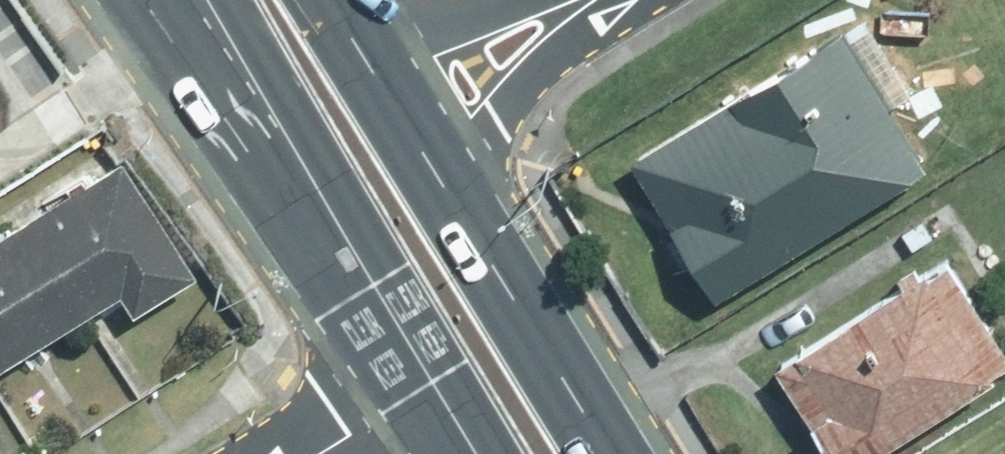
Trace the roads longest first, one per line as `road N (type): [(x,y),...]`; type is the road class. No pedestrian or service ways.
road 1 (primary): [(430,377),(321,198),(216,0)]
road 2 (primary): [(448,208),(528,331),(591,453)]
road 3 (residential): [(586,0),(448,208)]
road 4 (residential): [(350,52),(575,0)]
road 5 (primary): [(350,52),(448,208)]
road 6 (residential): [(430,377),(306,453)]

